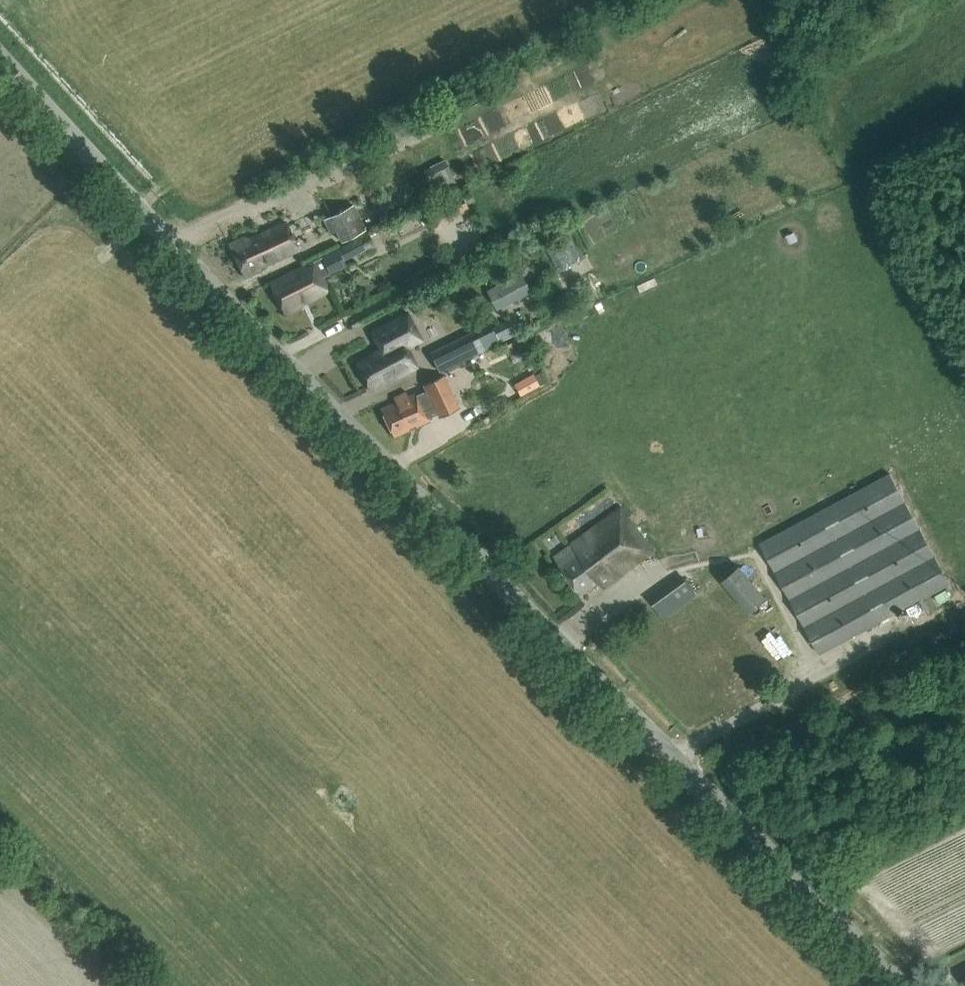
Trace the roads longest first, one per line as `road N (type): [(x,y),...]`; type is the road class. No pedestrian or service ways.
road 1 (unclassified): [(904,985),(404,482),(0,58)]

